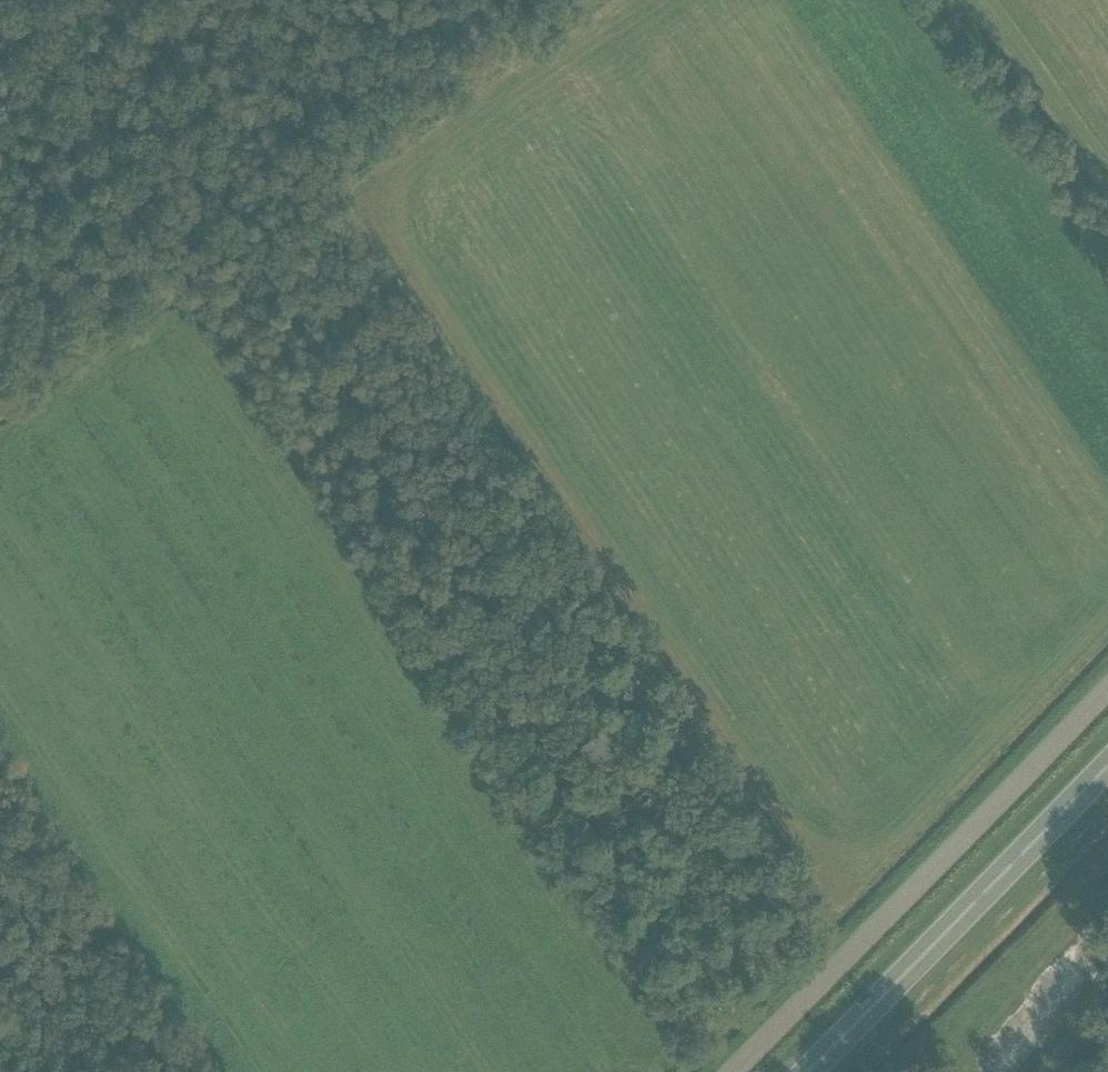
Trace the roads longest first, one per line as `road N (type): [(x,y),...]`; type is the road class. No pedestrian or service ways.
road 1 (unclassified): [(734,1071),(1107,687)]
road 2 (trunk): [(808,1071),(1107,765)]

